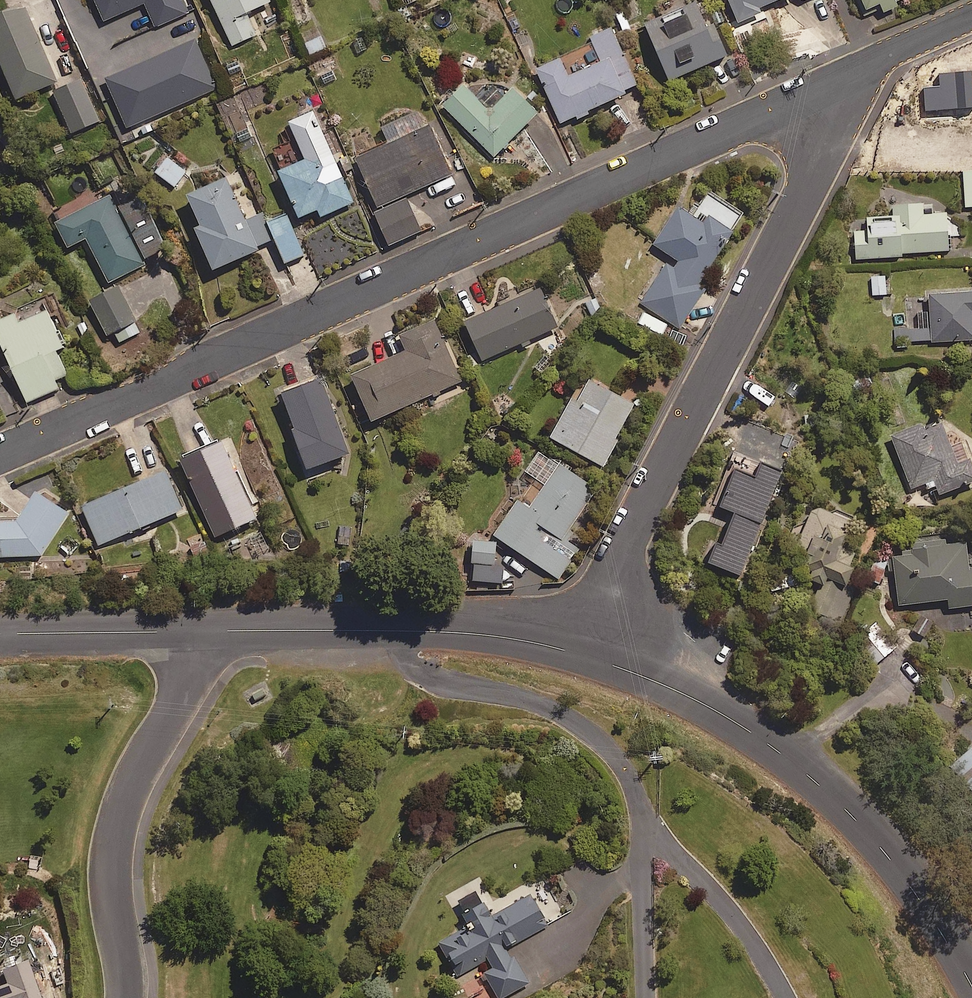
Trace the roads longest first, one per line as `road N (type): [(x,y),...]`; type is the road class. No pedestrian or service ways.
road 1 (residential): [(0,453),(811,94)]
road 2 (residential): [(587,656),(622,561),(815,166),(820,131),(811,94)]
road 3 (tertiary): [(971,988),(914,889),(795,762),(719,713),(587,656)]
road 4 (tertiary): [(587,656),(407,627),(175,630)]
road 5 (residential): [(175,630),(170,715),(114,833),(105,884),(123,997)]
road 6 (residential): [(811,94),(971,20)]
road 7 (tertiary): [(175,630),(0,633)]

